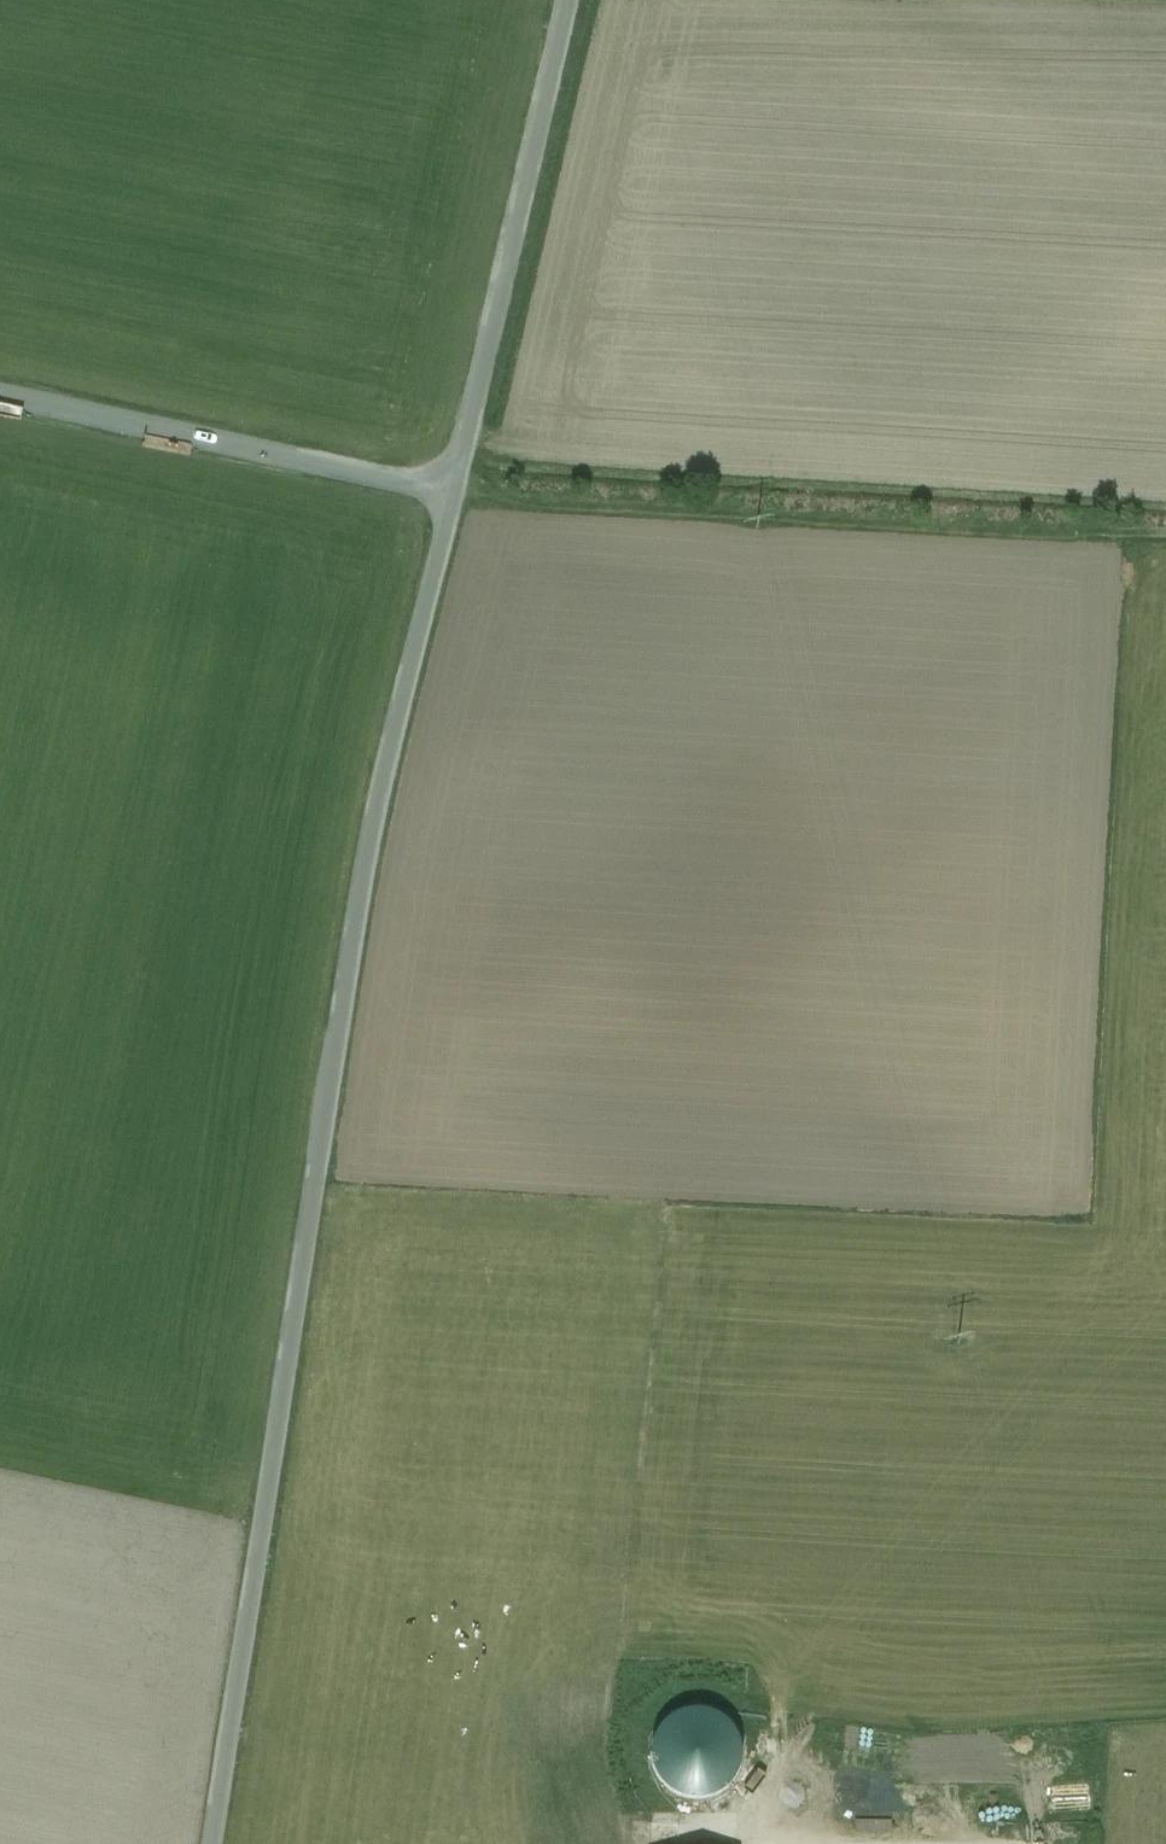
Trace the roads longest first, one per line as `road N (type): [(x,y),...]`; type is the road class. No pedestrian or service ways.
road 1 (unclassified): [(213,1843),(368,839),(452,490)]
road 2 (unclassified): [(452,490),(564,0)]
road 3 (unclassified): [(452,490),(0,398)]

